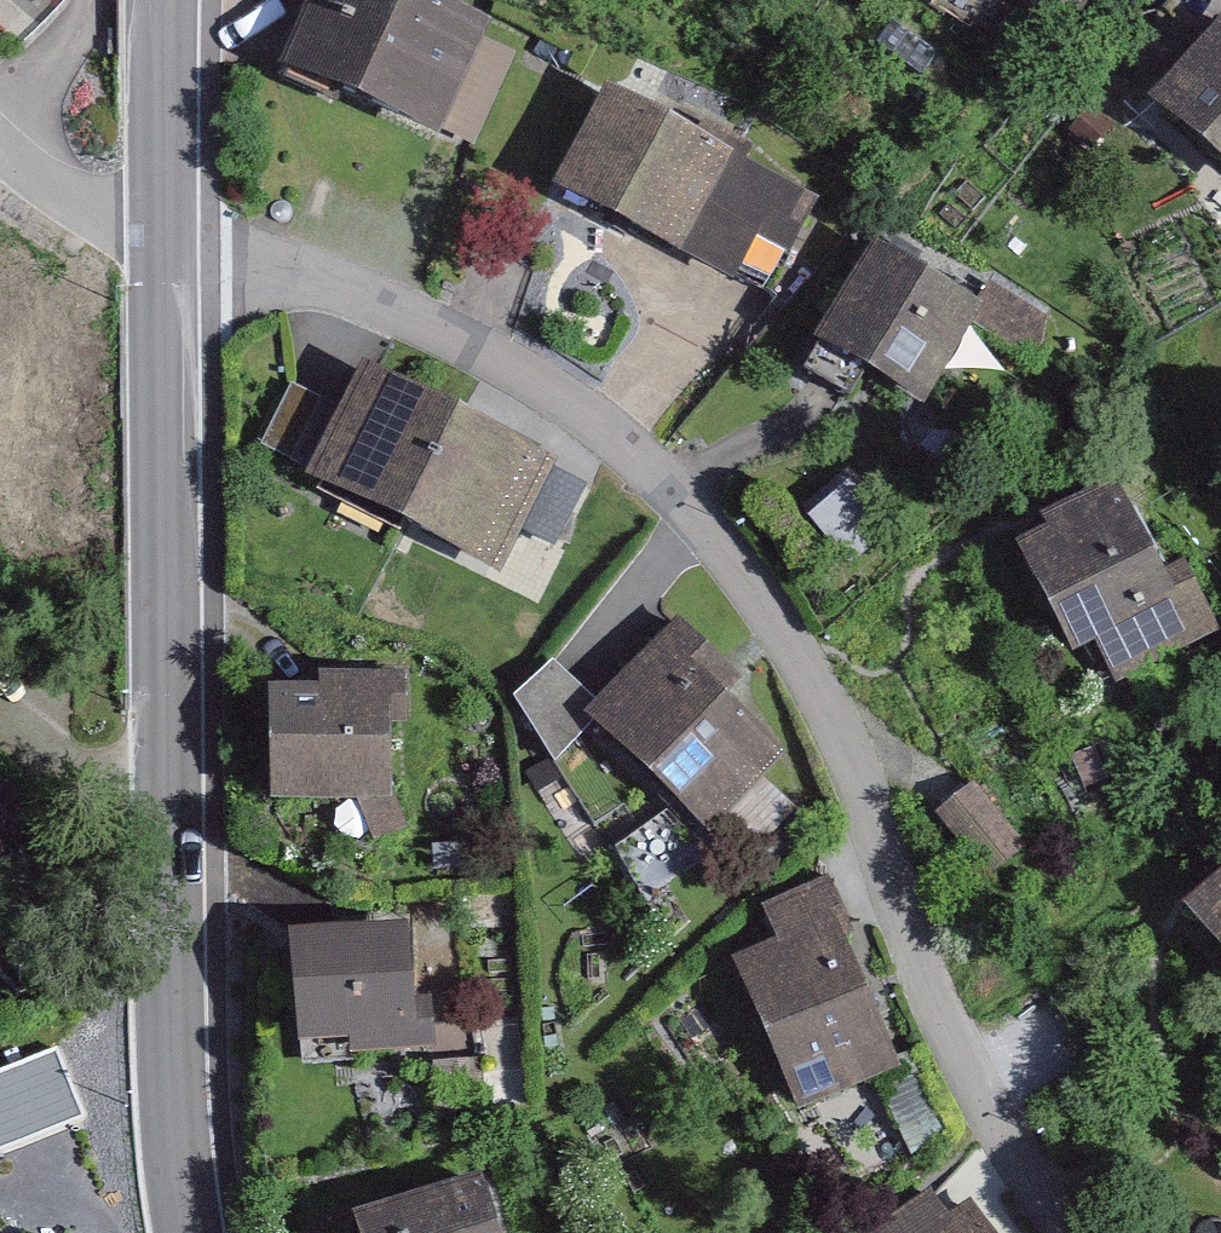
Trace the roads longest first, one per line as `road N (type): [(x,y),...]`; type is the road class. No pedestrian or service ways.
road 1 (residential): [(1087,1232),(972,1065),(845,741),(709,529),(519,357),(211,246),(168,243)]
road 2 (tertiary): [(198,1232),(177,1020),(165,589),(168,243)]
road 3 (tertiary): [(168,243),(169,0)]
road 4 (residential): [(0,137),(68,190),(168,243)]

